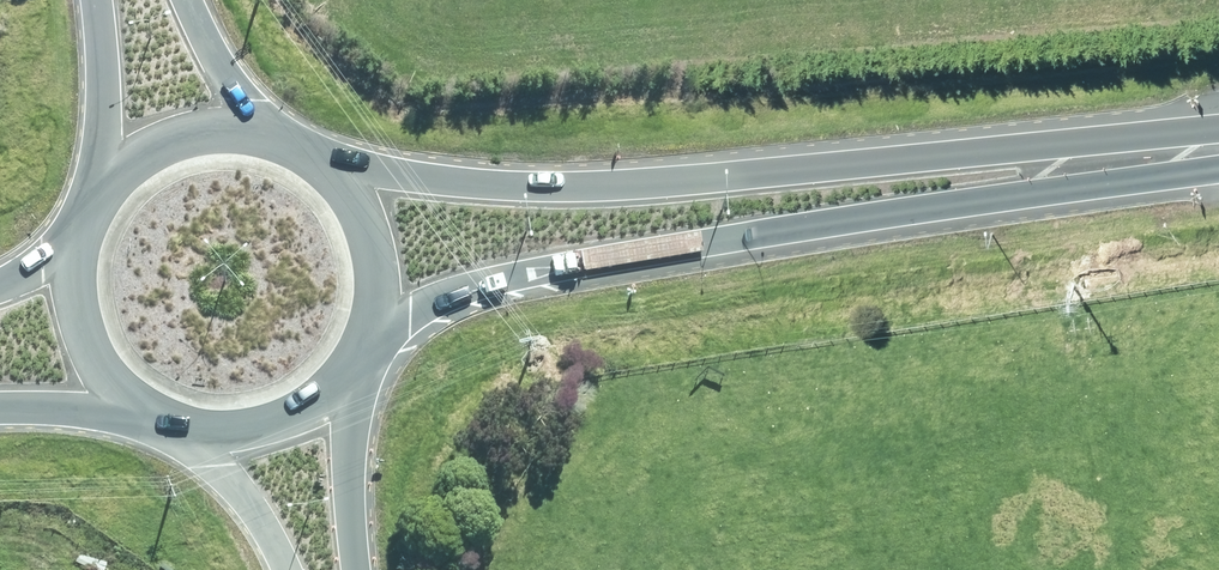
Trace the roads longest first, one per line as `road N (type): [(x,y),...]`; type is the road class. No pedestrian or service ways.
road 1 (secondary): [(324,160),(547,184),(1011,147),(1218,141)]
road 2 (secondary): [(1218,158),(518,274),(368,328)]
road 3 (tertiary): [(349,374),(354,569)]
road 4 (secondary): [(104,182),(95,0)]
road 5 (secondary): [(324,160),(351,196),(368,238),(368,328)]
road 6 (secondary): [(349,374),(272,425),(185,434)]
road 7 (secondary): [(130,410),(80,334),(75,249)]
road 8 (secondary): [(104,182),(174,138),(213,129),(263,131)]
road 9 (tertiary): [(285,569),(266,526),(185,434)]
road 10 (secondary): [(185,0),(263,131)]
road 11 (secondary): [(130,410),(0,408)]

